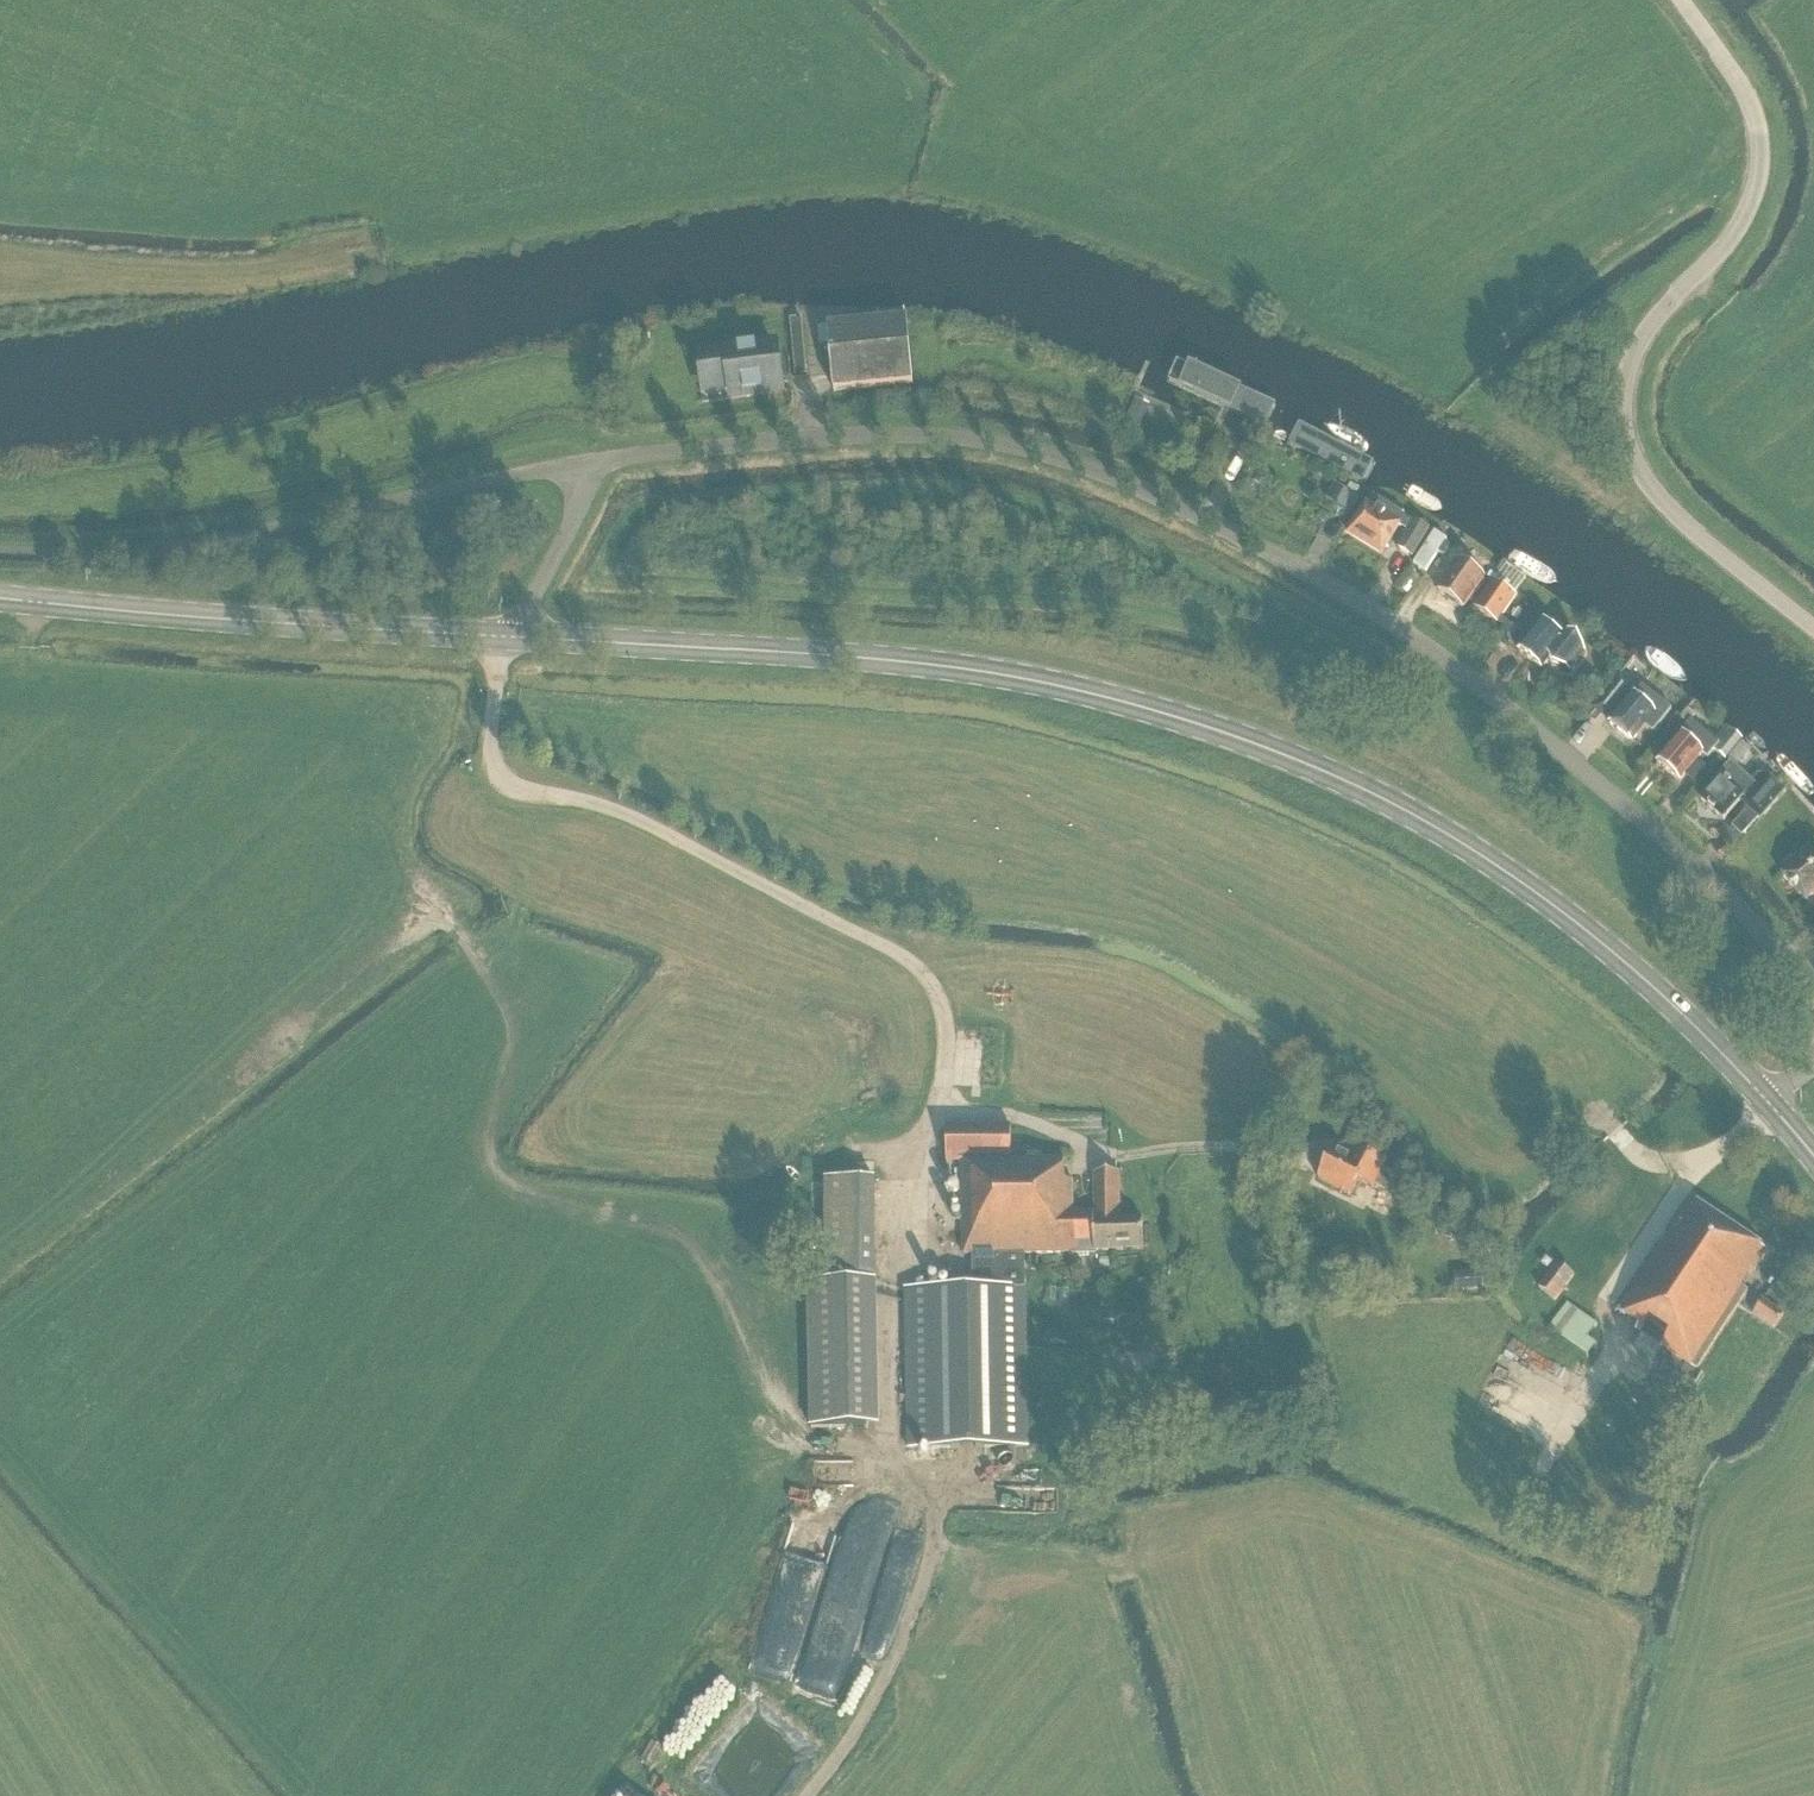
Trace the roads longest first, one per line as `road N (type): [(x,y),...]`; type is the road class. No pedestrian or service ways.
road 1 (unclassified): [(1813,1008),(1730,897),(1488,692),(1351,597),(1152,493),(1044,453),(935,435),(824,435),(593,460)]
road 2 (secondary): [(1767,1099),(1639,973),(1524,884),(1400,806),(1255,743),(1094,693),(963,667),(516,636)]
road 3 (unclassified): [(1813,628),(1687,525),(1638,465),(1625,429),(1627,370),(1639,337),(1724,244),(1758,173),(1745,96),(1678,0)]
road 4 (secondary): [(0,597),(516,636)]
road 5 (unclassified): [(516,636),(593,460)]
road 6 (unclassified): [(593,460),(422,493)]

